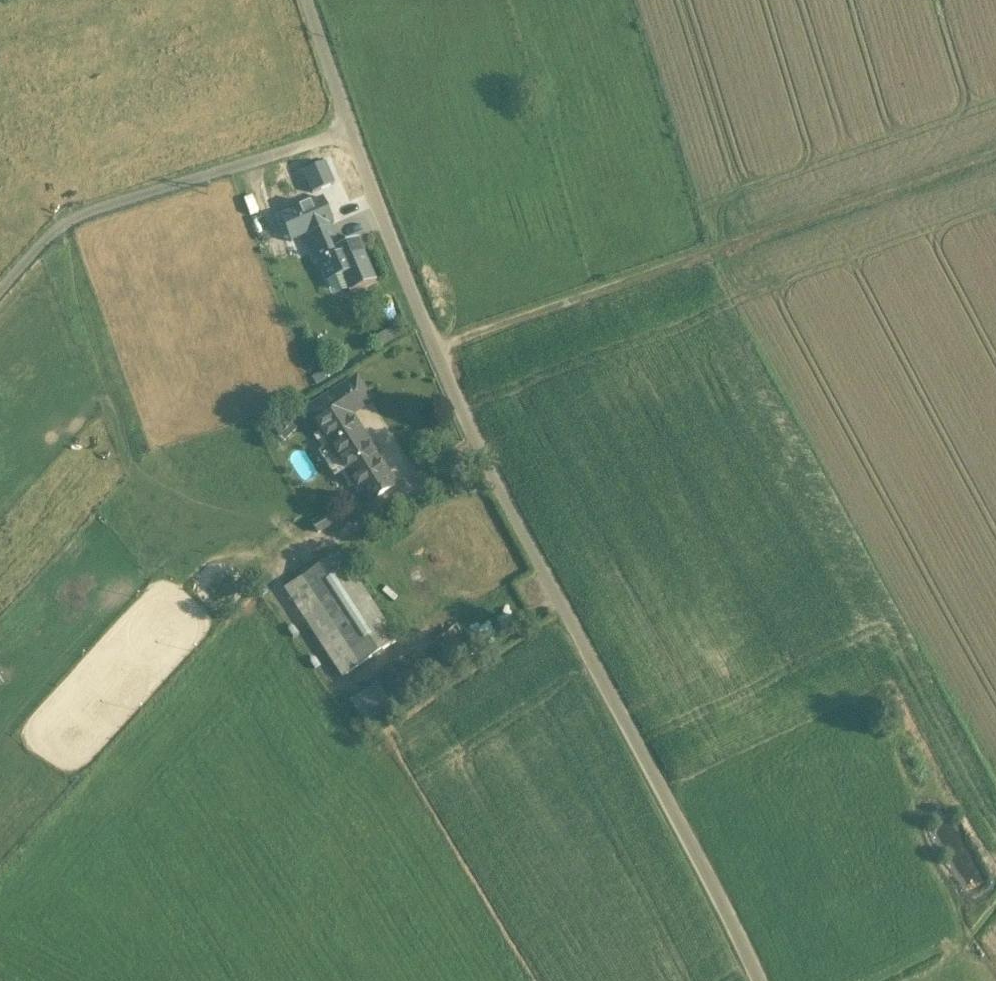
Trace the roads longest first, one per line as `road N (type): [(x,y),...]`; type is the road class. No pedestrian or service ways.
road 1 (unclassified): [(352,130),(484,459),(758,980)]
road 2 (track): [(995,155),(437,349)]
road 3 (unclassified): [(0,304),(44,249),(86,218),(352,130)]
road 4 (unclassified): [(310,0),(352,130)]

